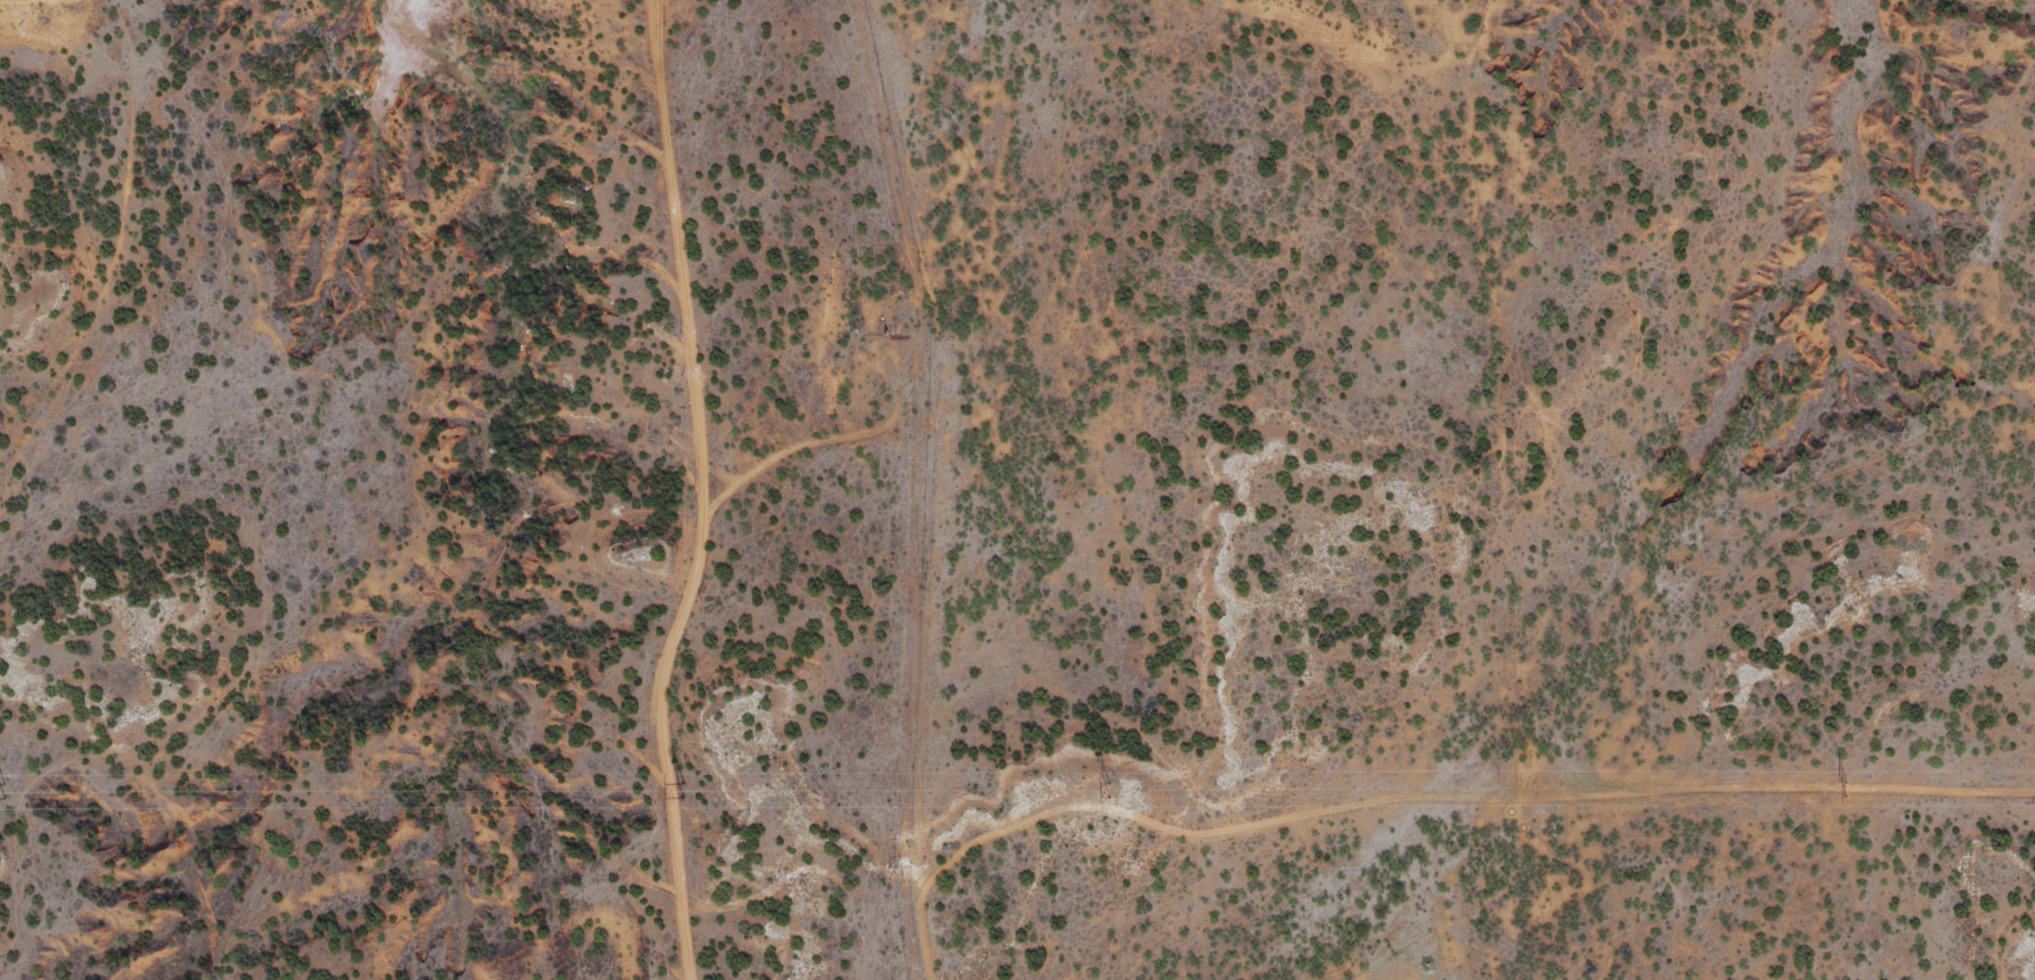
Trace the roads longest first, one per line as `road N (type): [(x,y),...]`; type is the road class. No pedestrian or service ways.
road 1 (residential): [(662,979),(641,808),(692,623),(697,495),(677,407),(630,0)]

